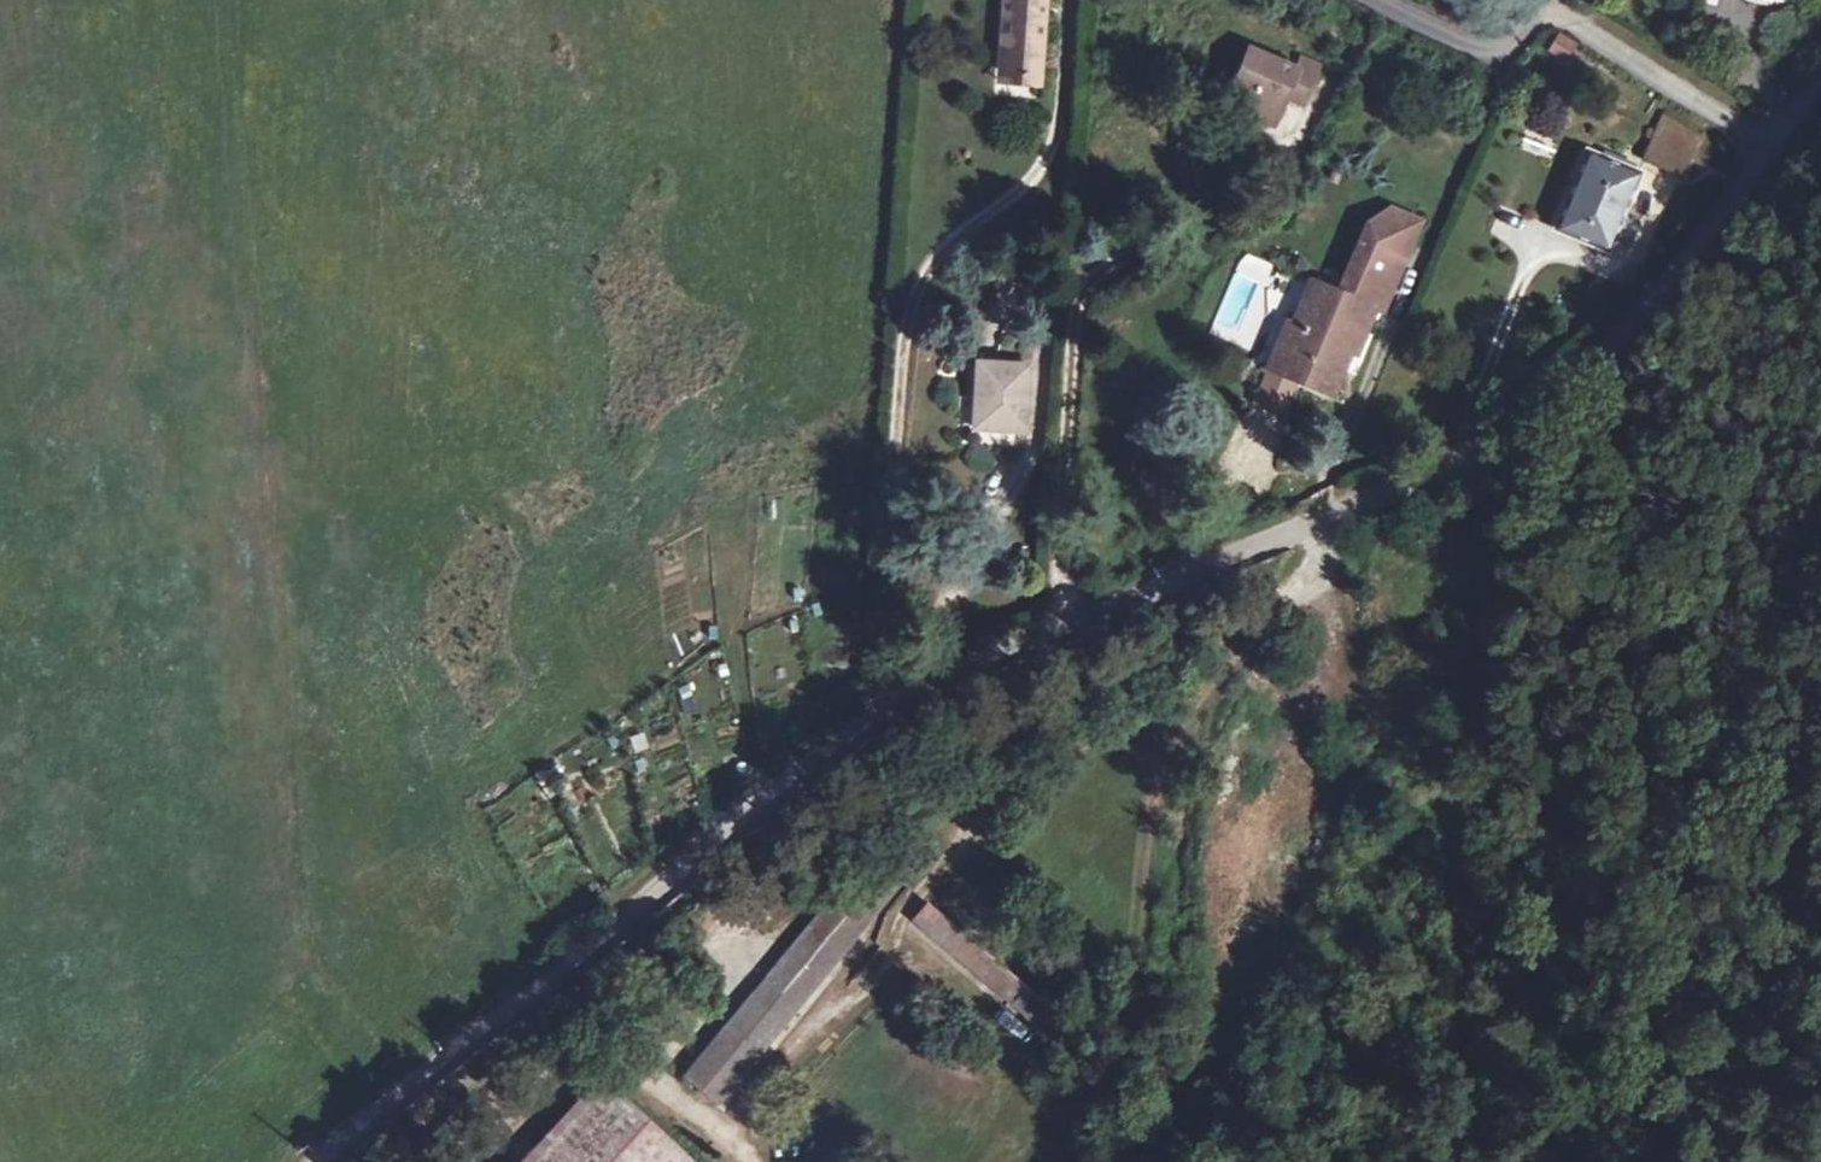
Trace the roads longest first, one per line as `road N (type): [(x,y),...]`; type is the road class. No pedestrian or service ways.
road 1 (residential): [(309,1161),(878,714),(936,680),(1470,453),(1562,395),(1624,341),(1709,242),(1819,90)]
road 2 (track): [(1470,453),(1482,591),(1457,808),(1467,1161)]

